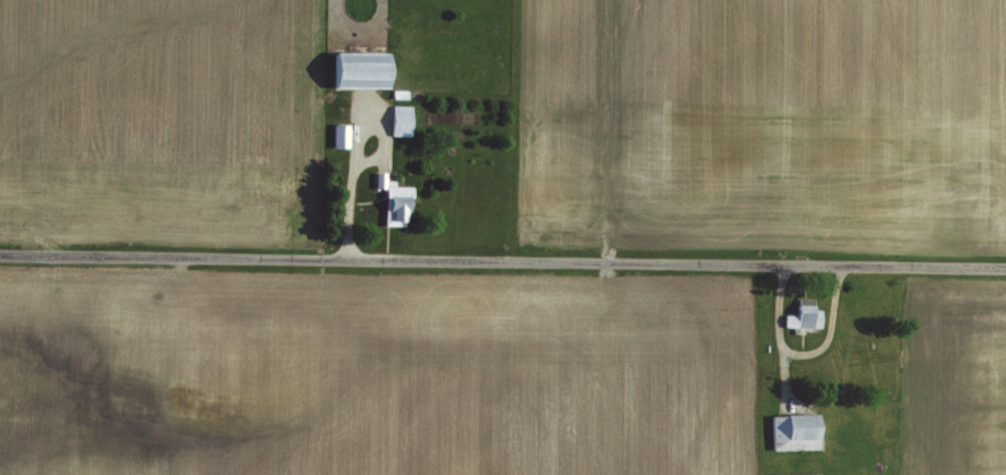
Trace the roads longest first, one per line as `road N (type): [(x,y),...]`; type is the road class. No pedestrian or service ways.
road 1 (residential): [(1005,268),(0,257)]
road 2 (residential): [(346,261),(363,107)]
road 3 (residential): [(783,266),(775,308),(785,402)]

